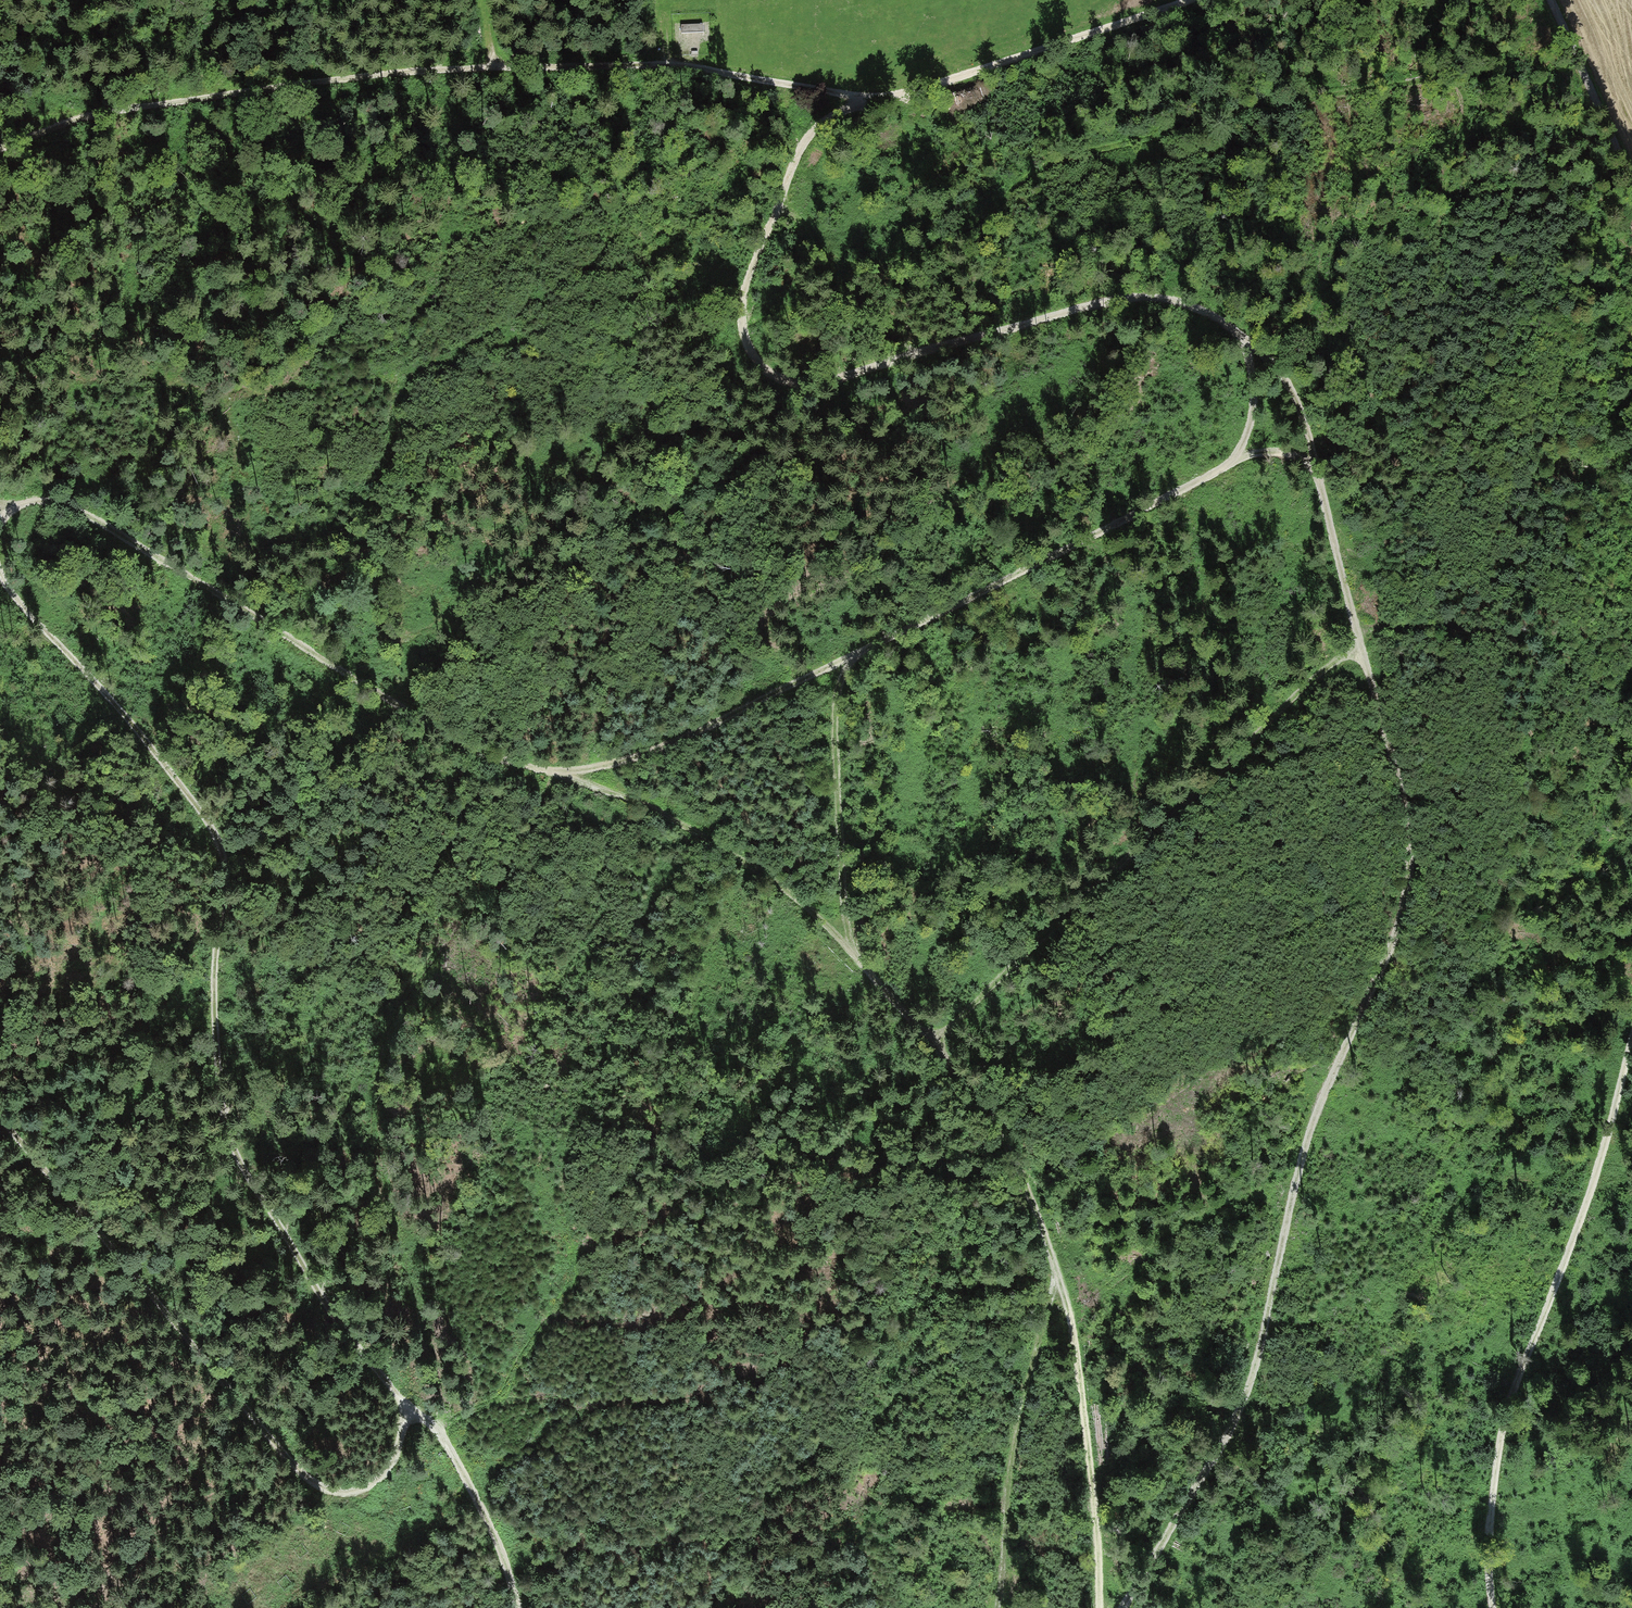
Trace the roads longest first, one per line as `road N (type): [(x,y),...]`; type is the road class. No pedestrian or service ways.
road 1 (track): [(1192,0),(900,96),(863,97),(824,120),(804,144),(741,313),(762,366),(800,383),(1119,299),(1193,306),(1244,337),(1254,404),(1235,456),(1076,548),(638,759),(557,773),(501,760),(80,508),(32,499),(0,516)]
road 2 (track): [(1121,1607),(1259,1367),(1270,1289),(1315,1112),(1401,928),(1407,825),(1303,419),(1284,378),(1244,337)]
road 3 (track): [(0,578),(82,663),(218,835),(227,886),(215,1001),(232,1141),(321,1295),(380,1375),(449,1446),(496,1540),(517,1607)]
road 4 (track): [(557,773),(644,804),(780,880),(849,936),(964,1065),(1003,1128),(1043,1220),(1074,1333),(1101,1607)]
road 5 (track): [(863,97),(674,64),(477,68),(111,112),(0,150)]
road 6 (track): [(0,1113),(315,1485),(358,1490),(384,1475),(408,1406)]
road 7 (track): [(1492,1607),(1497,1451),(1603,1150),(1631,1026)]
road 8 (track): [(1361,643),(936,1033)]
road 9 (track): [(997,1607),(1014,1443),(1055,1265)]
road 10 (residential): [(1631,173),(1552,0)]

